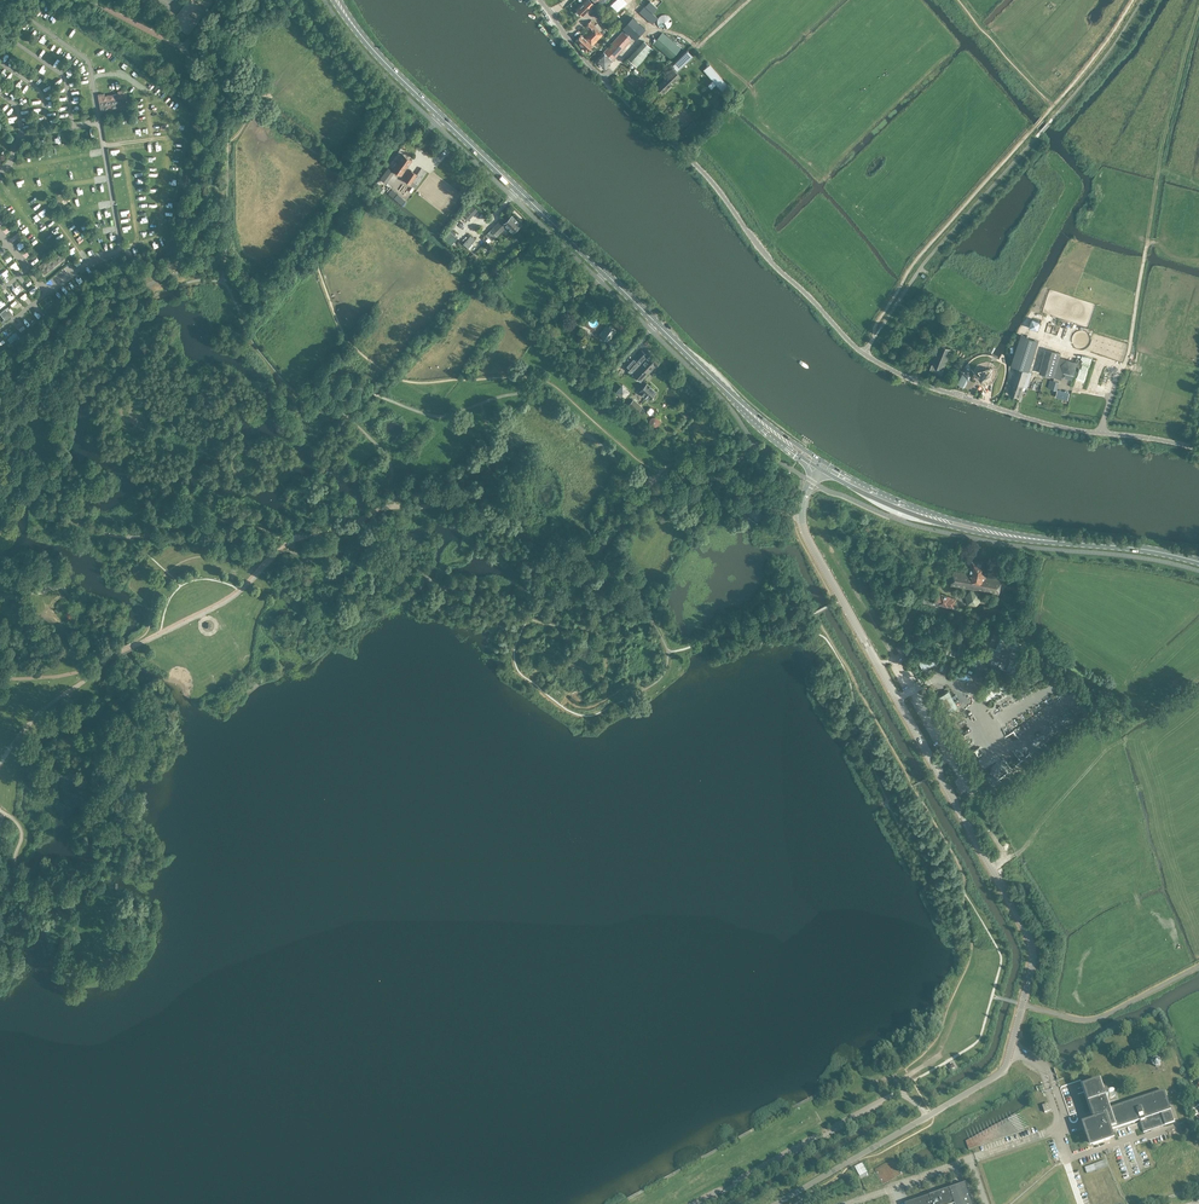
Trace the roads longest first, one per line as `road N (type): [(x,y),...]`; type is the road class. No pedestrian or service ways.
road 1 (unclassified): [(776,1203),(1001,1073),(1034,958),(1029,937),(811,546),(802,509),(820,469)]
road 2 (primary): [(365,40),(733,397)]
road 3 (unclassified): [(539,0),(585,60),(713,182),(774,266),(863,353)]
road 4 (track): [(1133,0),(1087,67),(914,264),(875,336)]
road 5 (unclassified): [(1198,449),(1032,420),(926,386),(863,353)]
road 6 (track): [(1148,734),(1104,752),(1034,837),(1145,785)]
road 7 (track): [(1198,259),(1171,253),(1161,242),(1147,245),(1187,54)]
road 8 (primary): [(820,469),(926,519),(1057,541)]
road 9 (primary): [(1057,541),(926,511),(824,462)]
road 10 (track): [(1147,245),(1127,363),(1101,434)]
road 11 (track): [(750,0),(698,45),(650,29),(603,78)]
road 12 (primary): [(1198,562),(1057,541)]
road 13 (track): [(1053,106),(959,0)]

